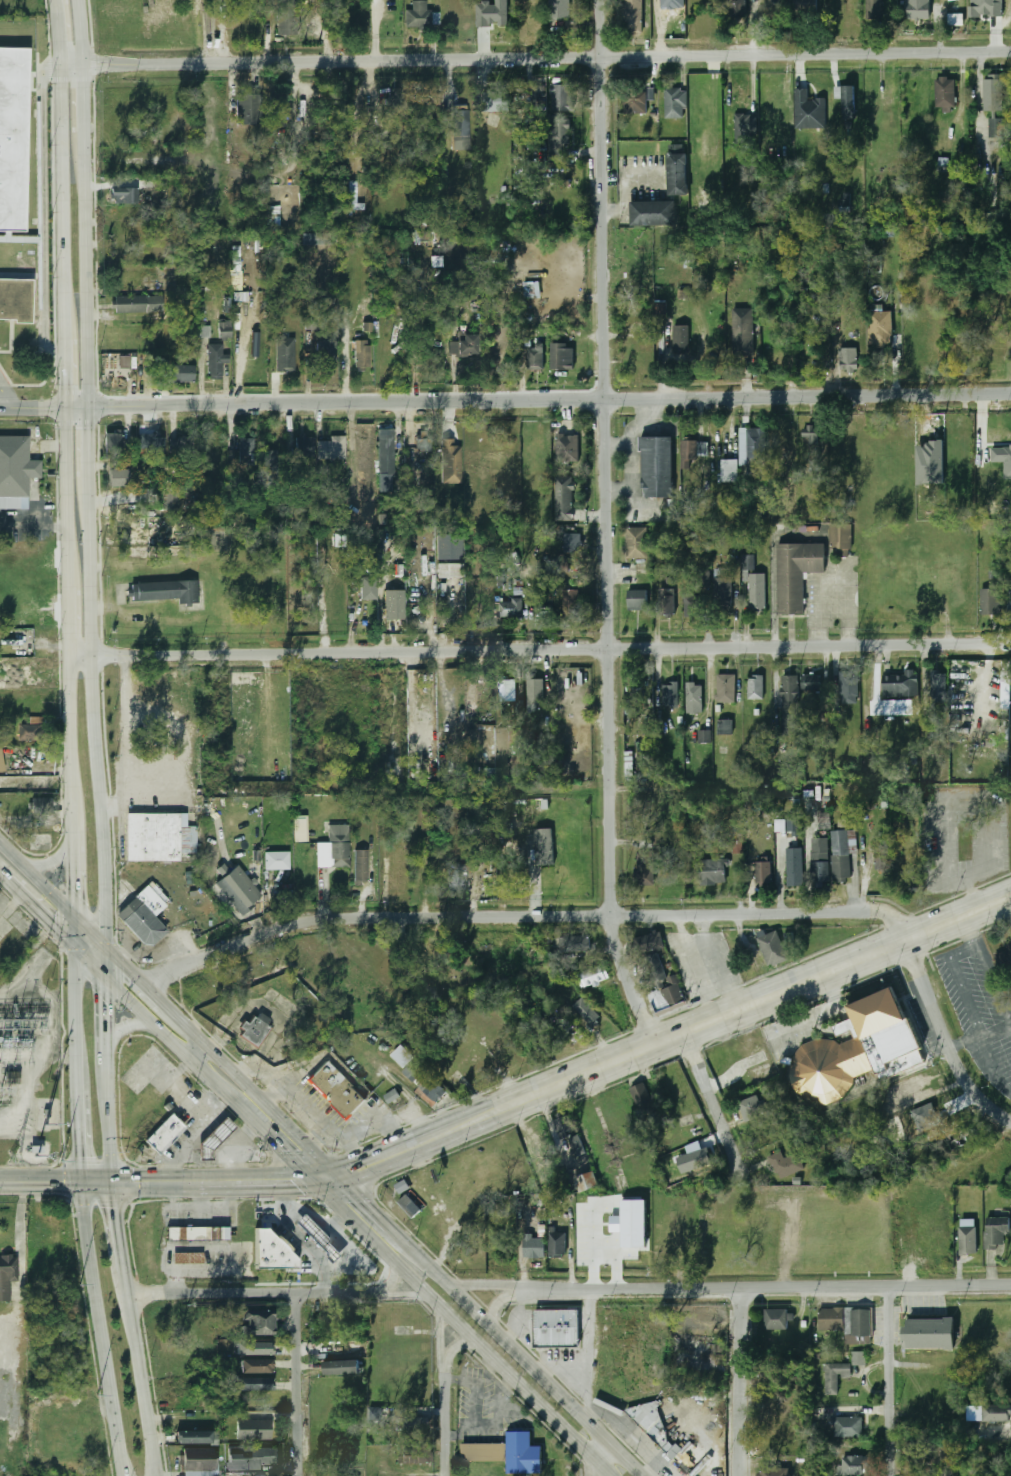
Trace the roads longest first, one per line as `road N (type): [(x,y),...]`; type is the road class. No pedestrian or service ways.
road 1 (residential): [(653,1046),(610,916),(596,0)]
road 2 (tertiary): [(1010,396),(0,406)]
road 3 (secondary): [(107,946),(93,656),(83,0)]
road 4 (residential): [(1010,52),(67,64)]
road 5 (residential): [(1010,644),(72,656)]
road 6 (secondary): [(64,0),(74,803)]
road 7 (residential): [(909,942),(874,910),(313,919),(147,985)]
road 8 (residential): [(1010,1286),(515,1290)]
road 9 (secondary): [(312,1180),(610,1475)]
road 10 (tertiary): [(1010,898),(653,1046)]
road 11 (tertiary): [(653,1046),(341,1174)]
road 12 (secondary): [(75,1180),(122,1475)]
road 13 (residential): [(375,1291),(126,1293)]
road 14 (secondary): [(341,1174),(163,1001)]
road 15 (secondary): [(591,1425),(436,1272)]
road 16 (residential): [(1010,1121),(961,1073),(909,942)]
road 17 (secondary): [(153,1475),(122,1273)]
road 18 (residential): [(889,1475),(892,1286)]
road 19 (residential): [(737,1475),(737,1288)]
road 20 (residential): [(300,1475),(299,1292)]
road 21 (residential): [(742,1178),(685,1033)]
road 22 (secondary): [(107,980),(218,1088)]
road 23 (secondary): [(106,1093),(107,946)]
road 24 (secondary): [(436,1272),(341,1174)]
road 25 (secondary): [(218,1088),(312,1180)]
road 26 (secondary): [(75,1058),(75,1180)]
road 27 (secondary): [(163,1001),(76,916)]

